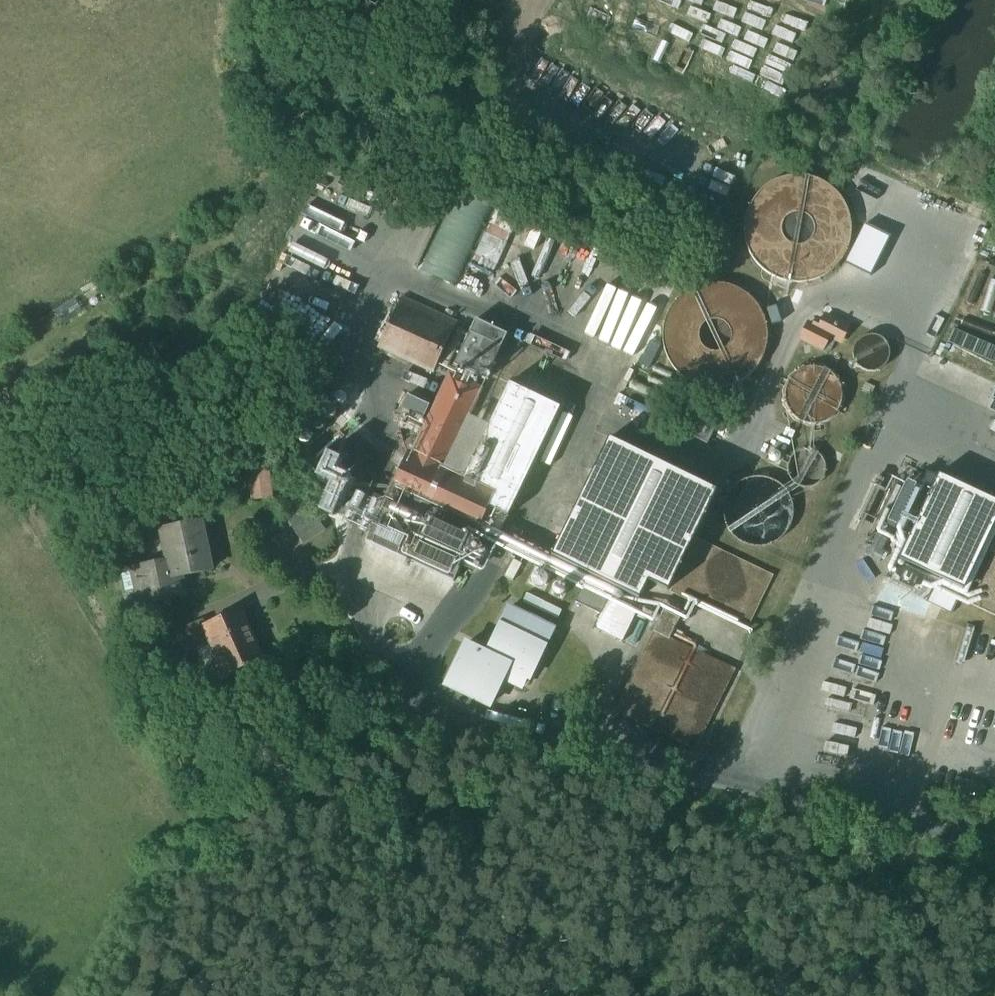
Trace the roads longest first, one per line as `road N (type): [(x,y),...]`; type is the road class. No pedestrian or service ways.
road 1 (residential): [(994,837),(630,746)]
road 2 (residential): [(452,0),(441,154),(381,262)]

